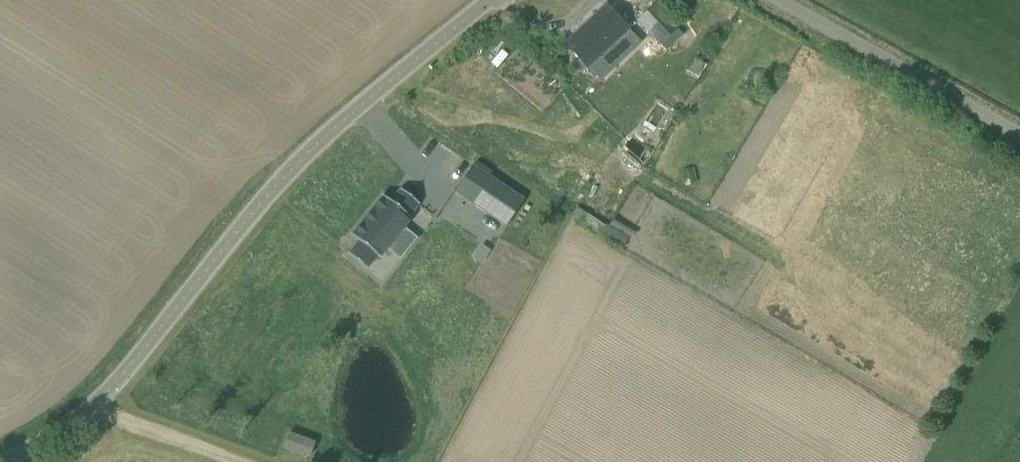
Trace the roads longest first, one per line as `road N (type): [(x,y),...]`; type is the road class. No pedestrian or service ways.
road 1 (unclassified): [(5,461),(63,433),(221,264),(302,157),(485,0)]
road 2 (unclassified): [(1019,136),(783,0)]
road 3 (track): [(254,461),(95,402)]

